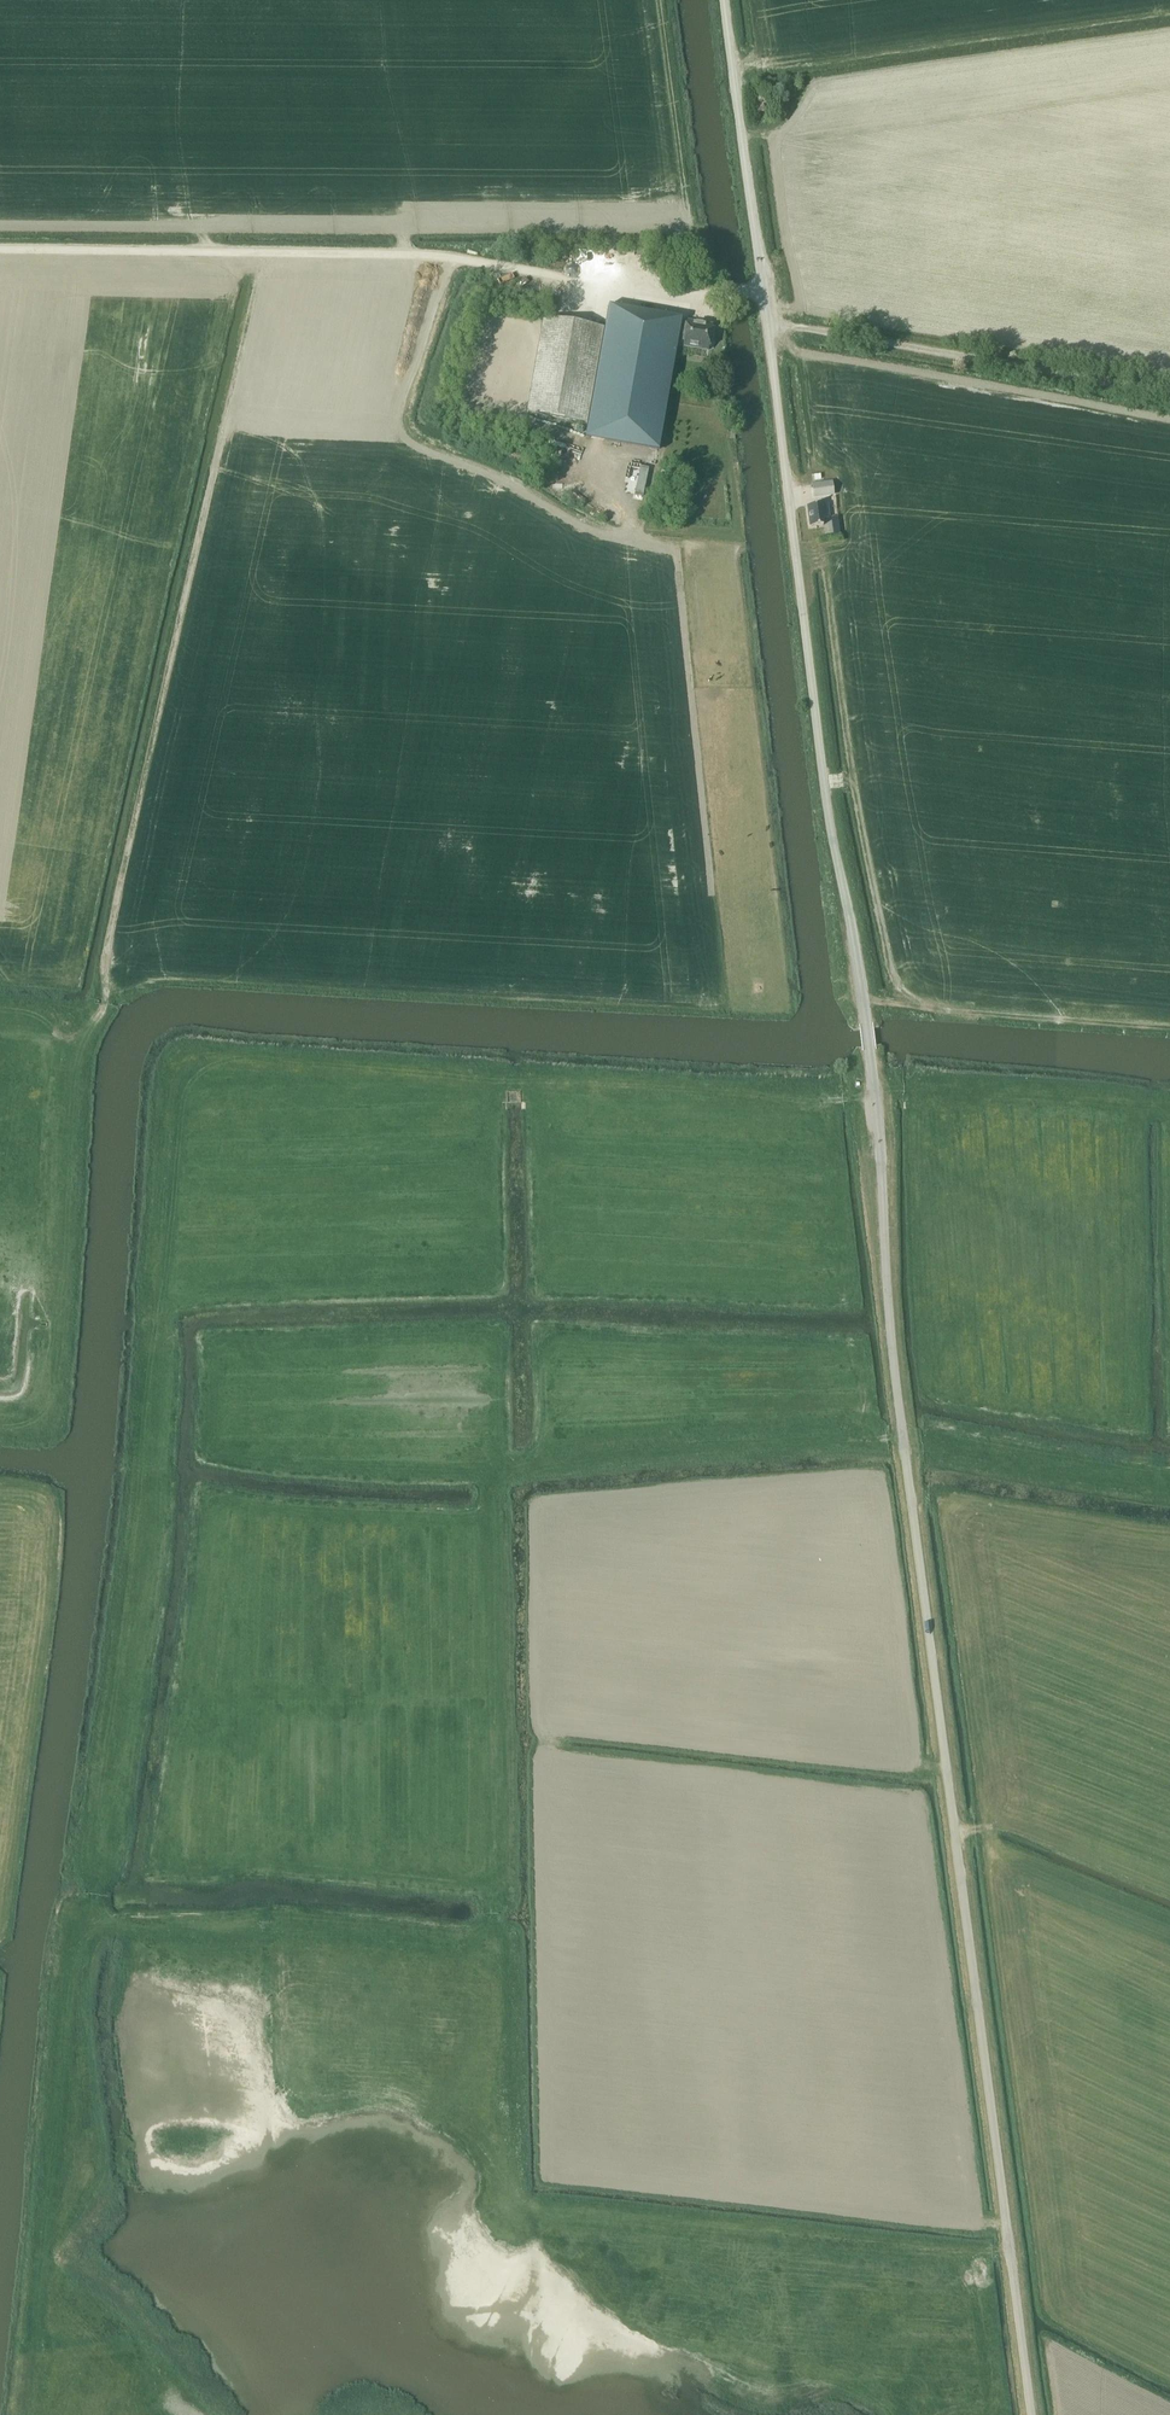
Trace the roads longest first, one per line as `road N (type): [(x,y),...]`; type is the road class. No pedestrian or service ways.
road 1 (unclassified): [(1032,2414),(900,1418),(875,1090),(823,774),(725,0)]

